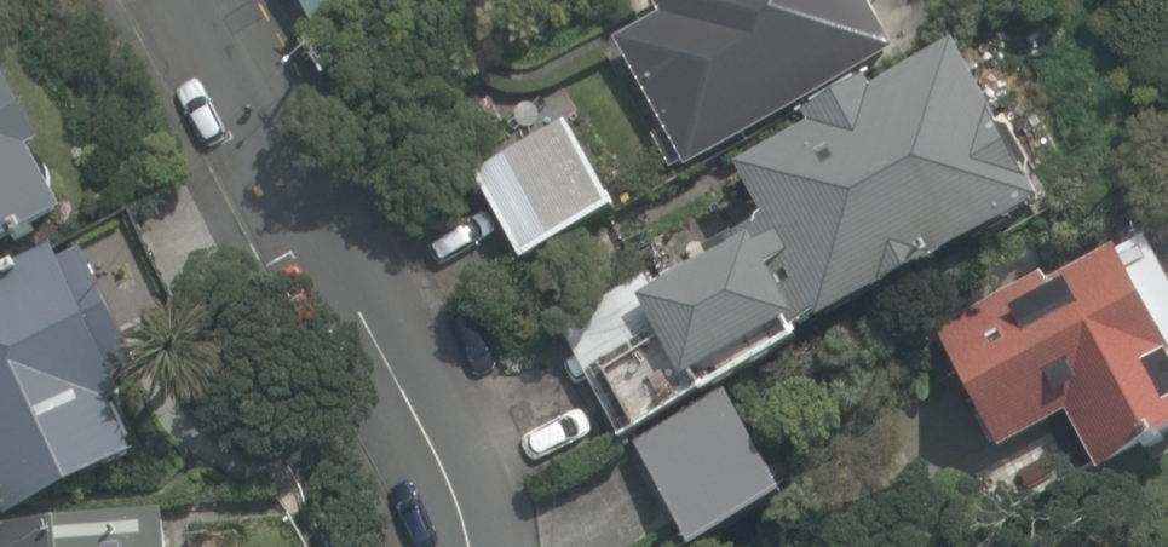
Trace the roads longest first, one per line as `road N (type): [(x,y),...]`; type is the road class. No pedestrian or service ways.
road 1 (residential): [(466,546),(455,488),(188,0)]

